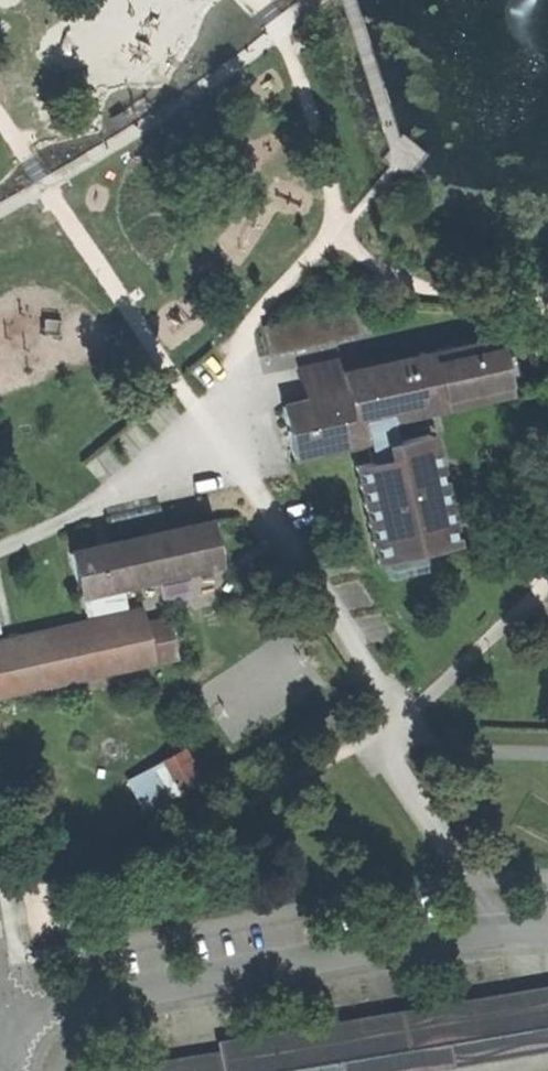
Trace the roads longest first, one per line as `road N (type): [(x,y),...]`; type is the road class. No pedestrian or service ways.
road 1 (residential): [(547,927),(13,1019),(23,1070)]

